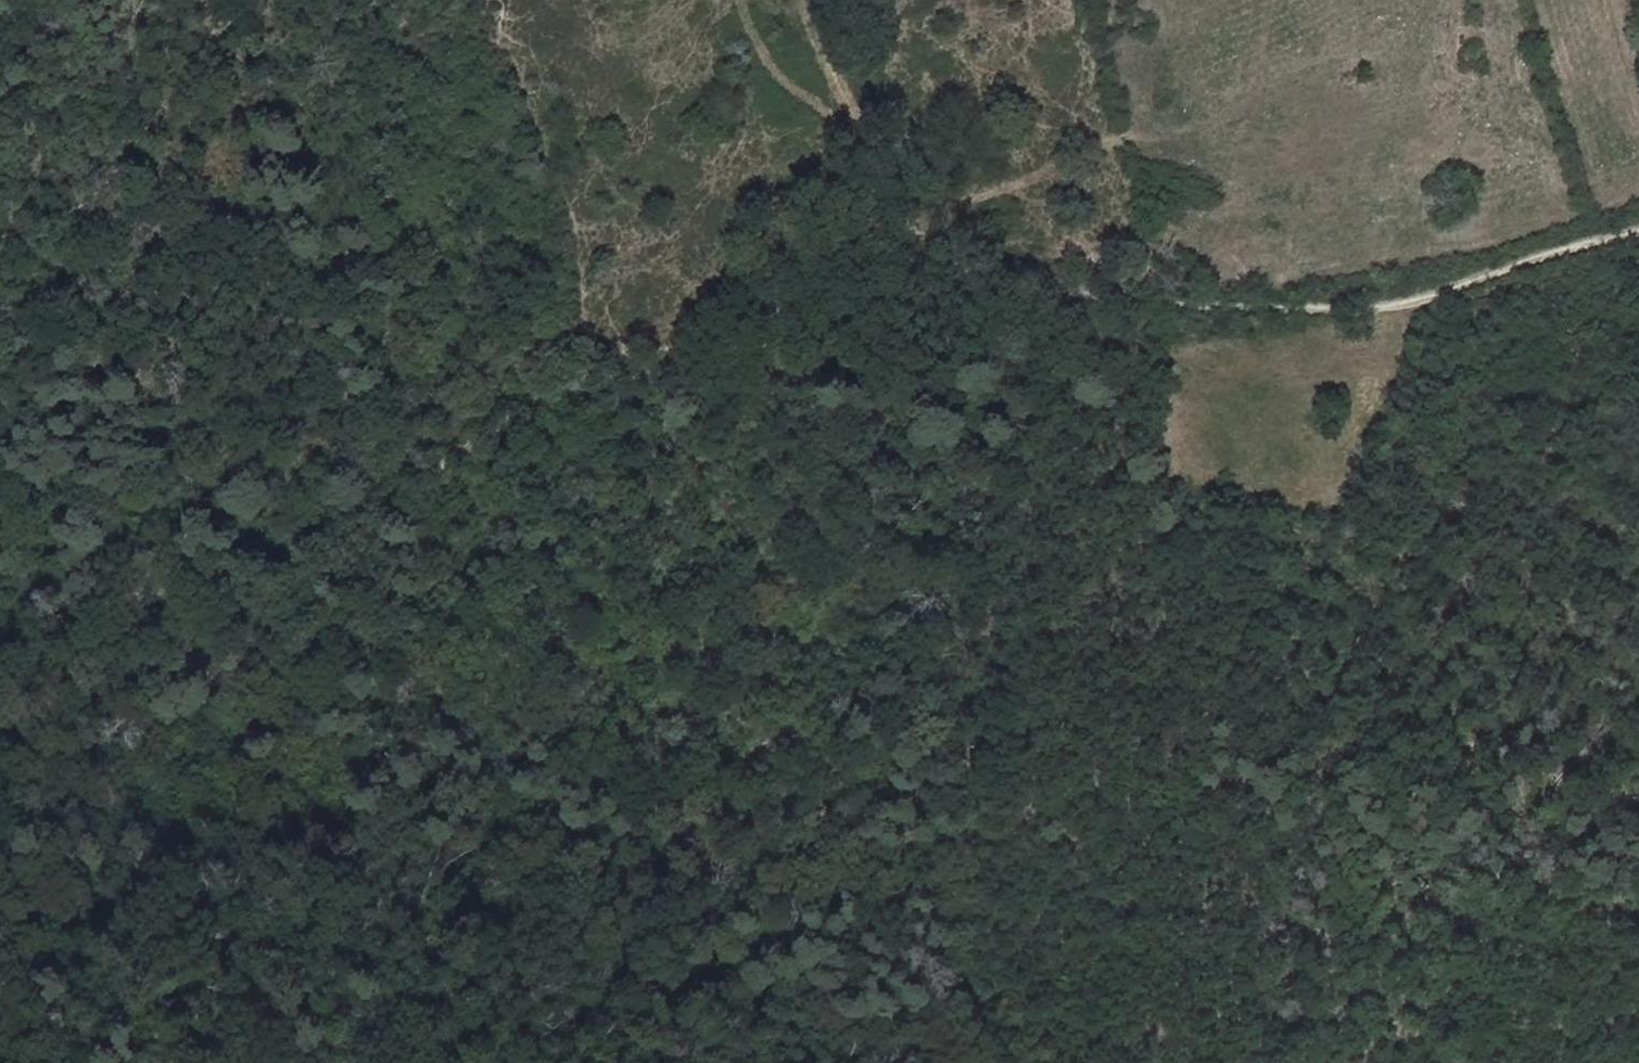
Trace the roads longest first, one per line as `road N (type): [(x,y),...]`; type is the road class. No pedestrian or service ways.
road 1 (track): [(0,630),(15,616),(246,580),(314,552),(565,392),(677,373),(727,354),(801,284),(852,261),(899,255),(1077,296),(1344,310),(1394,305),(1638,235)]

